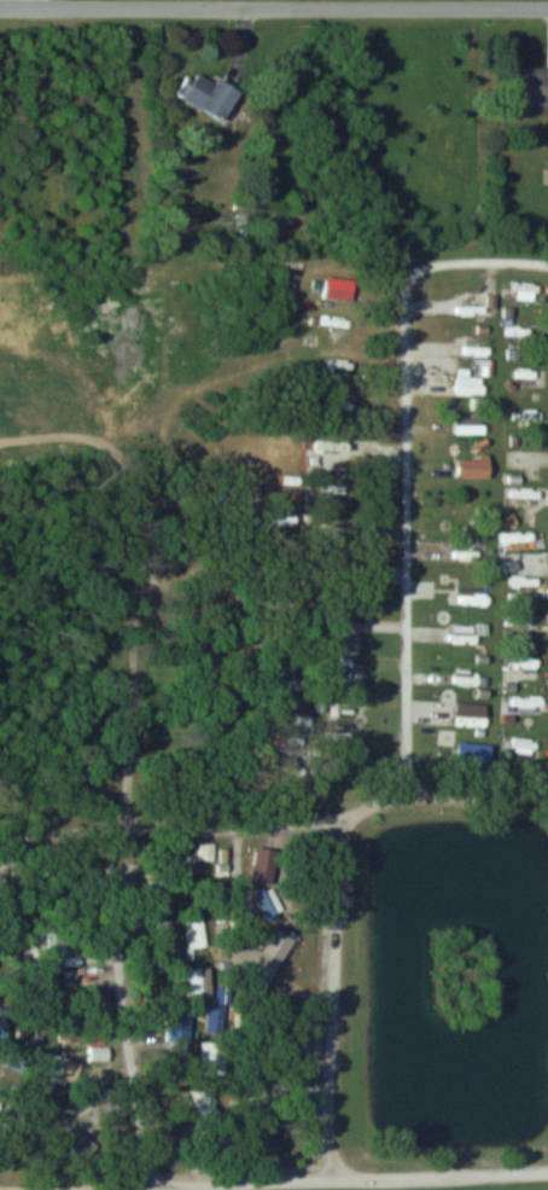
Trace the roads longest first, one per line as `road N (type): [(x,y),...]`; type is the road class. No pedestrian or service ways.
road 1 (residential): [(547,7),(0,6)]

